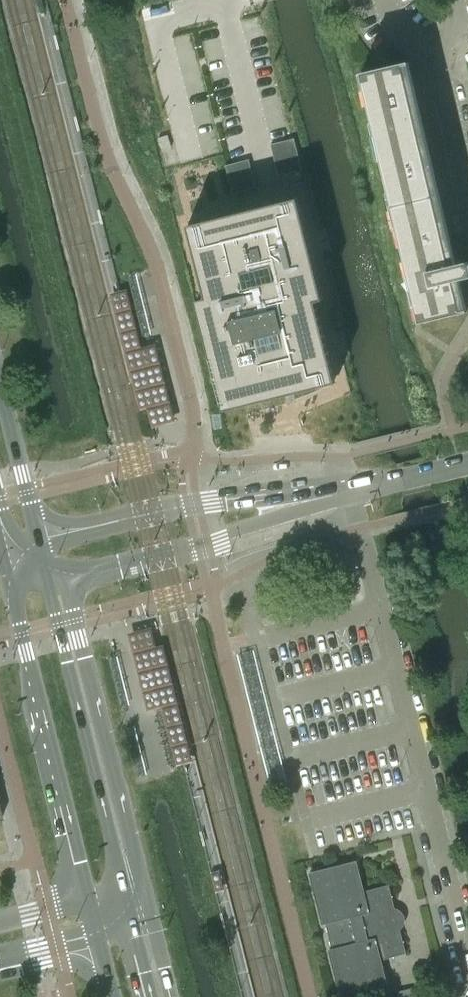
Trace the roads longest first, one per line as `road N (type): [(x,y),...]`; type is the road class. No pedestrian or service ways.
road 1 (unclassified): [(360,527),(467,965)]
road 2 (secondary): [(149,915),(75,614),(77,589),(95,571)]
road 3 (secondary): [(7,572),(91,899)]
road 4 (secondary): [(125,906),(47,583)]
road 5 (tertiary): [(351,491),(192,505),(37,539)]
road 6 (tertiary): [(95,571),(351,491)]
road 7 (residential): [(190,155),(156,23),(221,0)]
road 8 (residential): [(266,175),(223,0)]
road 9 (secondary): [(37,539),(0,391)]
road 10 (residential): [(467,186),(438,61)]

